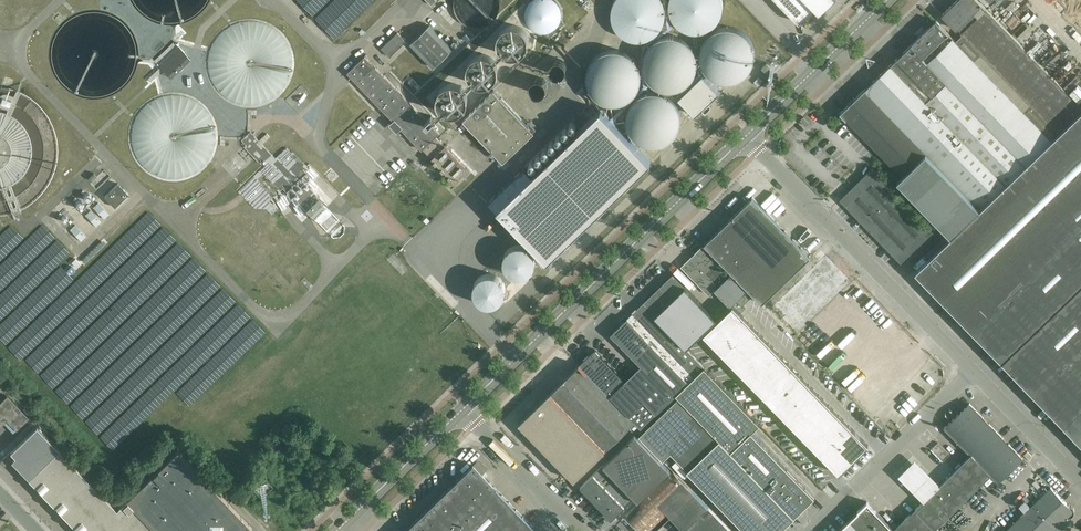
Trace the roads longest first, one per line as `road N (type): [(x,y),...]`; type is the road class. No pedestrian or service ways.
road 1 (tertiary): [(745,138),(463,410)]
road 2 (unclassified): [(972,371),(745,138)]
road 3 (unclassified): [(809,530),(972,371)]
road 4 (tertiary): [(887,0),(745,138)]
road 5 (tertiary): [(463,410),(337,530)]
road 6 (unclassified): [(580,530),(463,410)]
road 7 (unclassified): [(1080,484),(972,371)]

